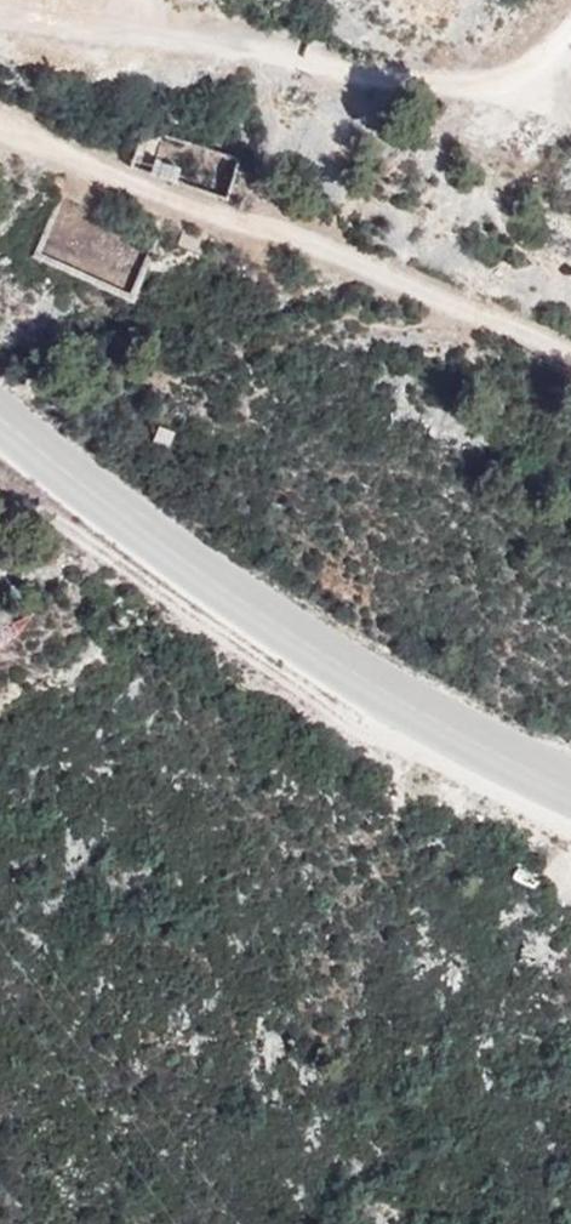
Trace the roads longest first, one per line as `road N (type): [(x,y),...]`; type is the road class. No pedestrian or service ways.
road 1 (tertiary): [(570,791),(322,654),(109,491),(0,395)]

